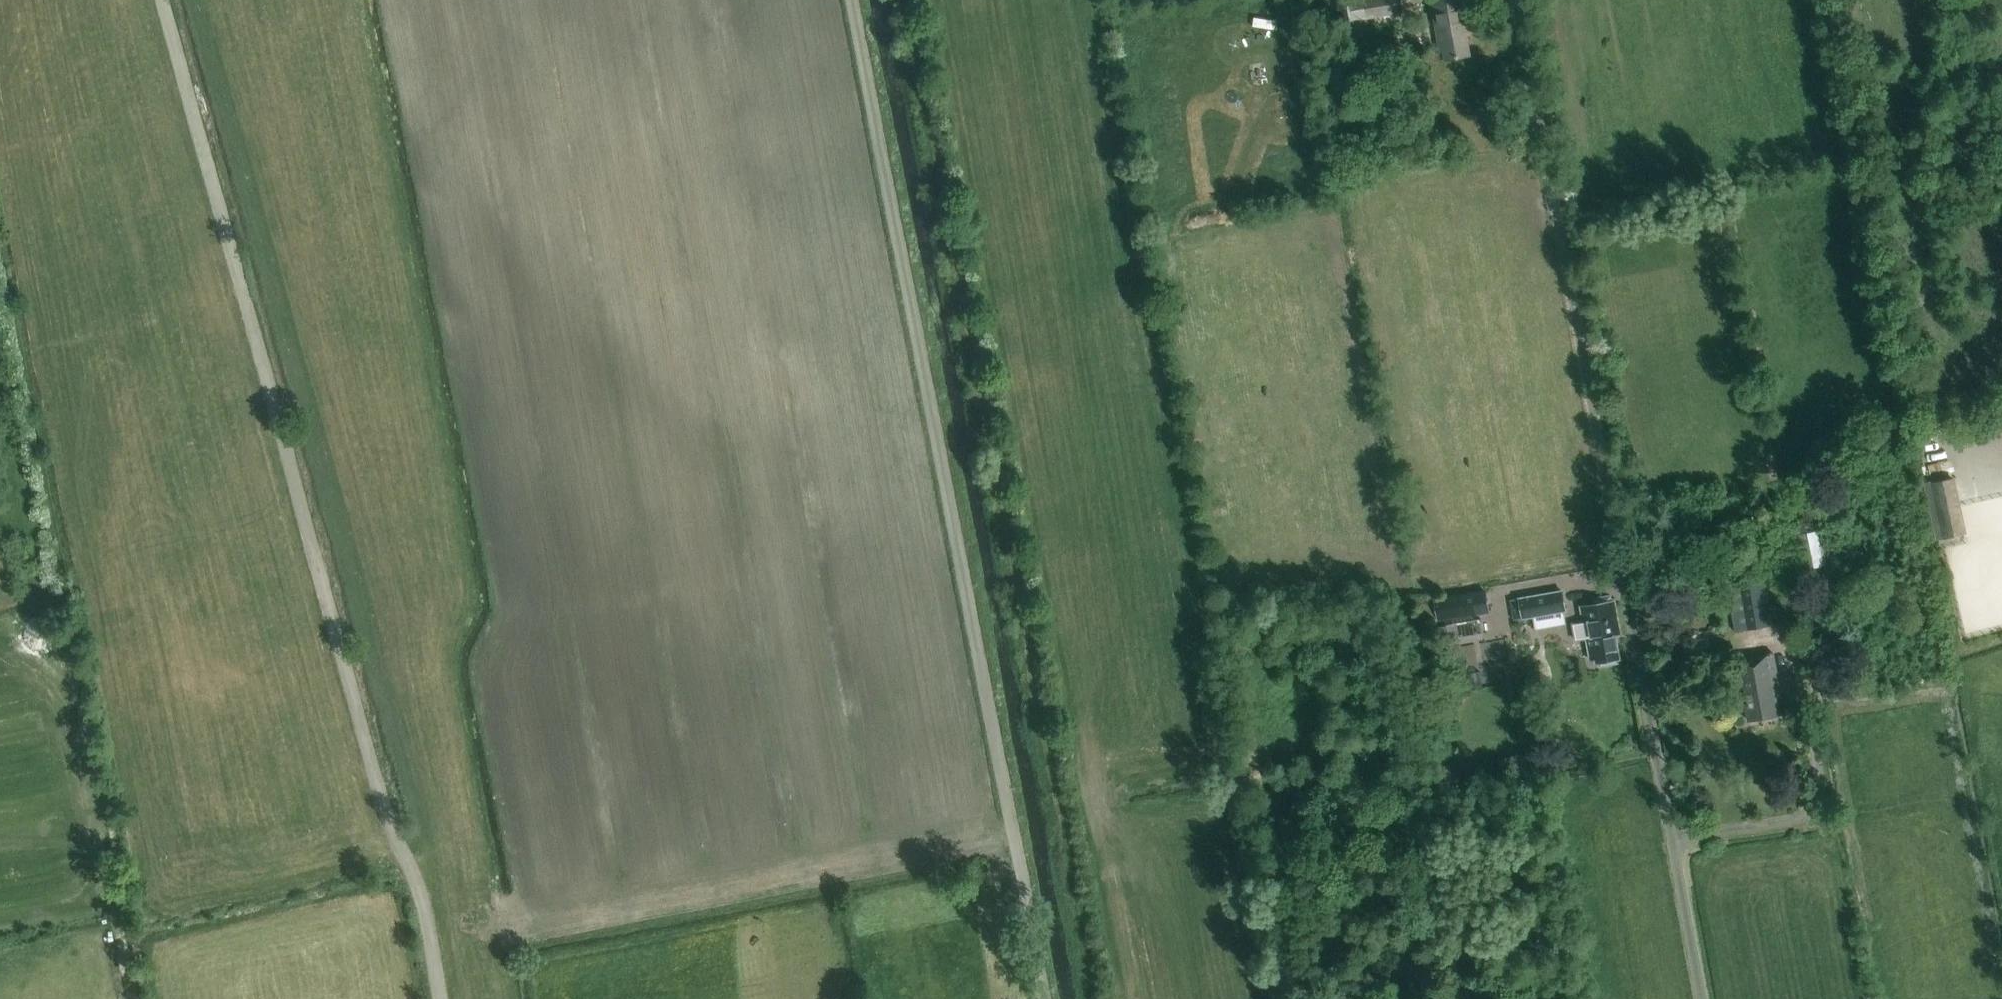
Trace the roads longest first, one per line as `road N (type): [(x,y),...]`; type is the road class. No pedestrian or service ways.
road 1 (track): [(172,0),(294,405),(429,916),(444,998)]
road 2 (unclassified): [(1701,998),(1518,0)]

